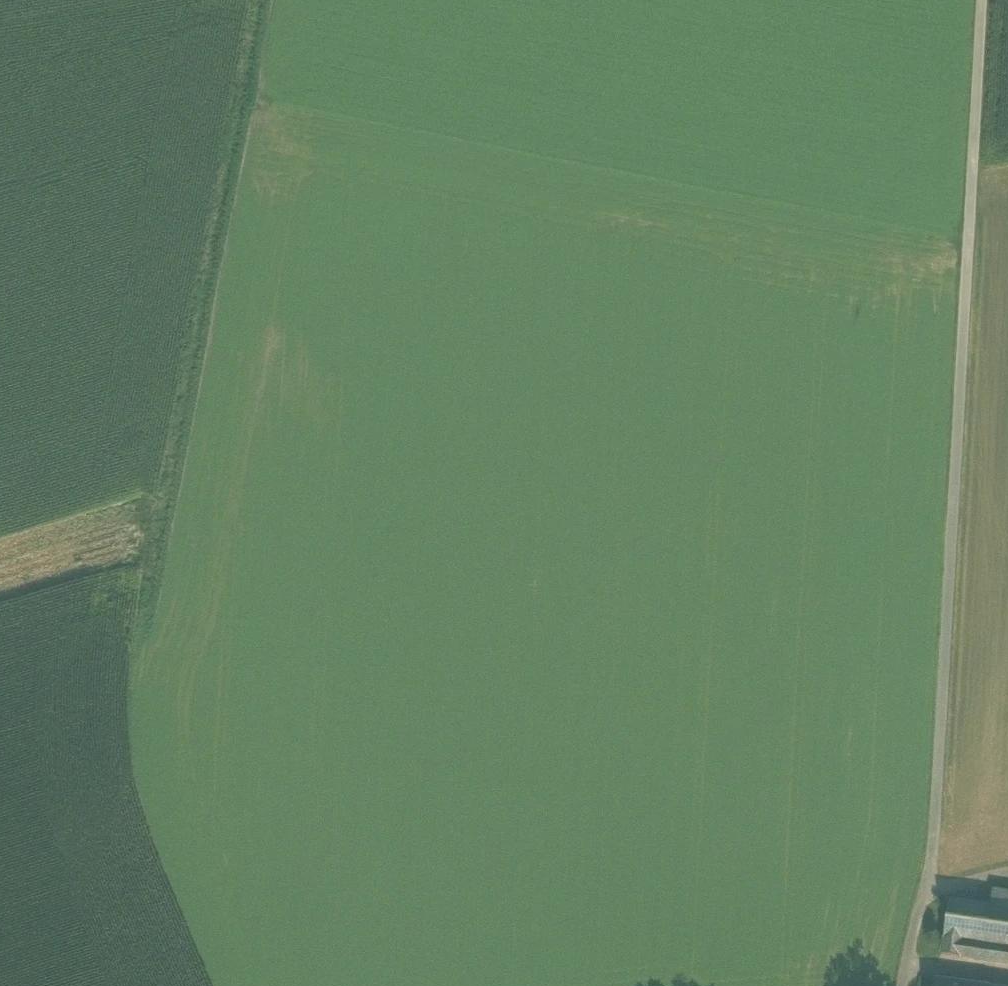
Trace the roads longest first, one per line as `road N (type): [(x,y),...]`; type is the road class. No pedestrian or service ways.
road 1 (unclassified): [(902,985),(933,835),(986,0)]

